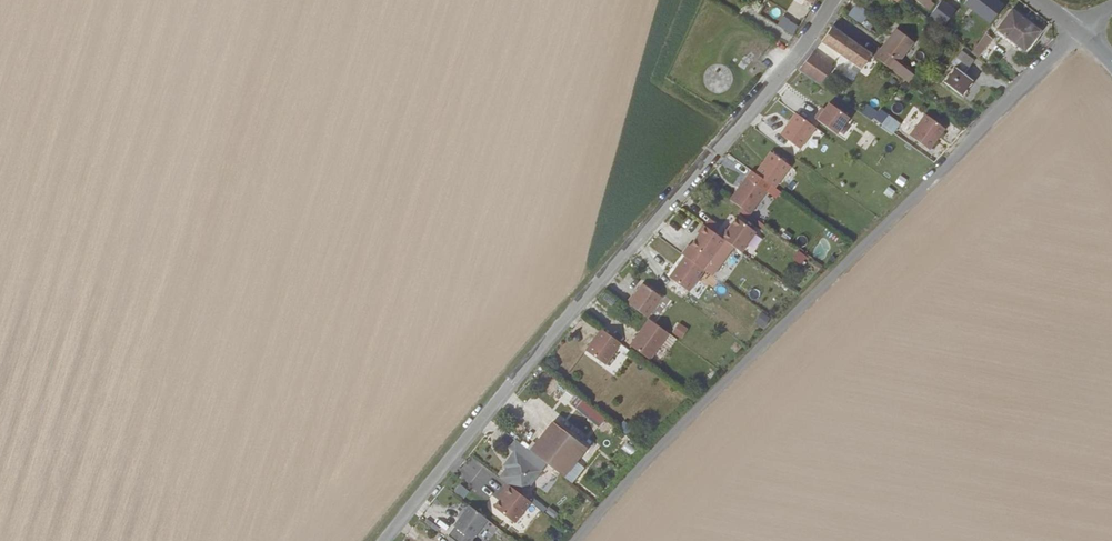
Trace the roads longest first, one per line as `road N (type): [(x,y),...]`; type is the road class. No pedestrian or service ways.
road 1 (residential): [(1076,32),(616,492),(578,540)]
road 2 (residential): [(831,0),(794,56),(383,540)]

